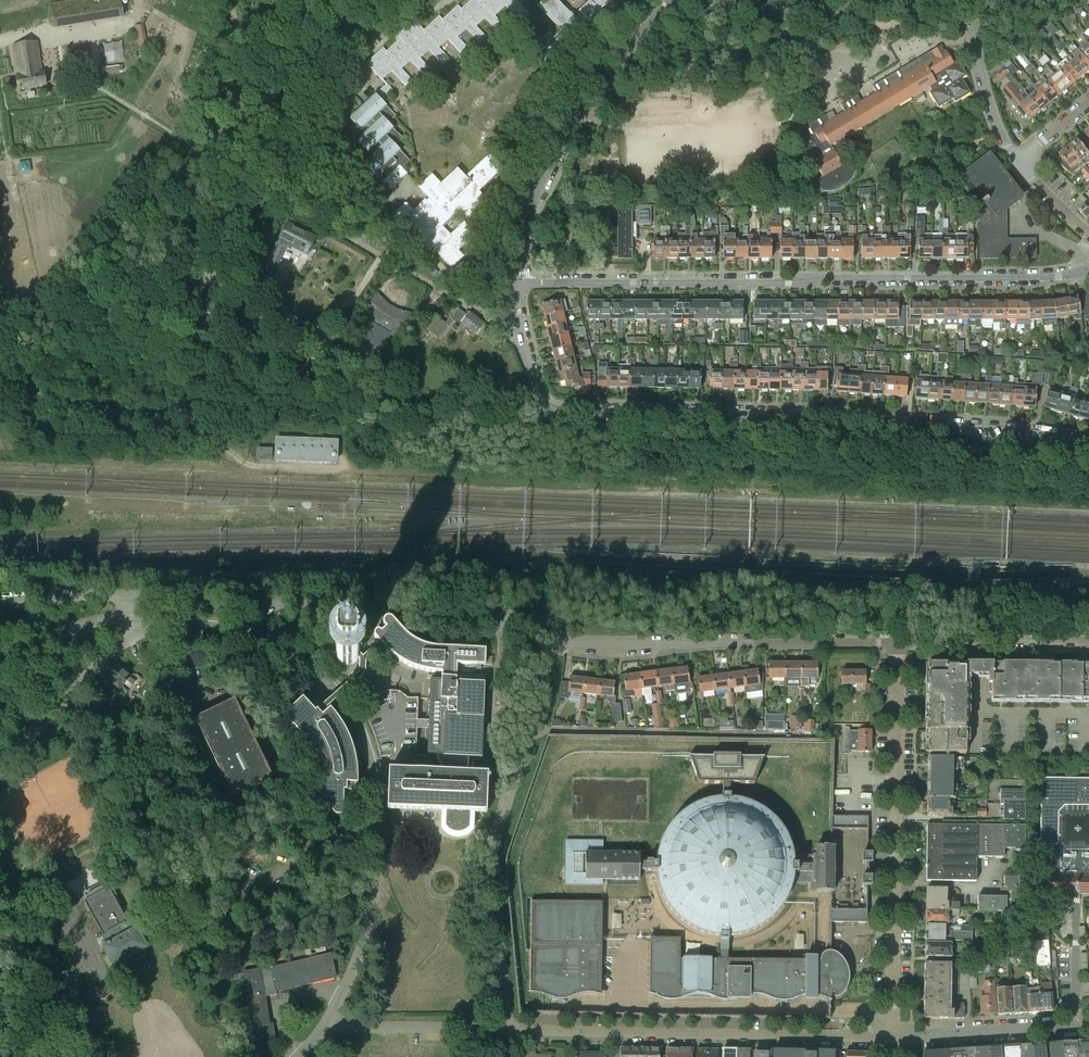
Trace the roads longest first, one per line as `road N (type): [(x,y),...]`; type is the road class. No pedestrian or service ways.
road 1 (tertiary): [(516,283),(517,322),(546,412),(862,415),(1032,426),(1088,440)]
road 2 (tertiary): [(1088,268),(1062,277),(516,283)]
road 3 (unclassified): [(140,623),(230,625),(271,640),(332,683),(365,738),(380,811),(379,882),(357,961),(325,1026)]
road 4 (residential): [(894,1038),(896,643)]
road 5 (residential): [(894,1038),(505,1028)]
road 6 (residential): [(505,1028),(495,841),(537,707),(545,653)]
road 7 (residential): [(133,595),(492,615)]
road 8 (residential): [(896,643),(558,644)]
road 9 (tertiary): [(516,283),(527,216),(568,129),(622,53),(675,0)]
road 10 (residential): [(0,925),(58,921),(84,947),(93,982),(74,1056)]
road 11 (unclassified): [(140,623),(0,766)]
road 12 (residential): [(894,1038),(1088,1025)]
road 13 (residential): [(1088,641),(896,643)]
road 14 (residential): [(325,1026),(505,1028)]
road 15 (residential): [(1018,159),(982,79),(971,0)]
road 16 (residential): [(700,0),(748,13),(855,0)]
road 17 (residential): [(492,615),(502,655),(488,758)]
road 18 (unclassified): [(0,653),(85,626),(140,623)]
road 19 (residential): [(0,598),(133,595)]

